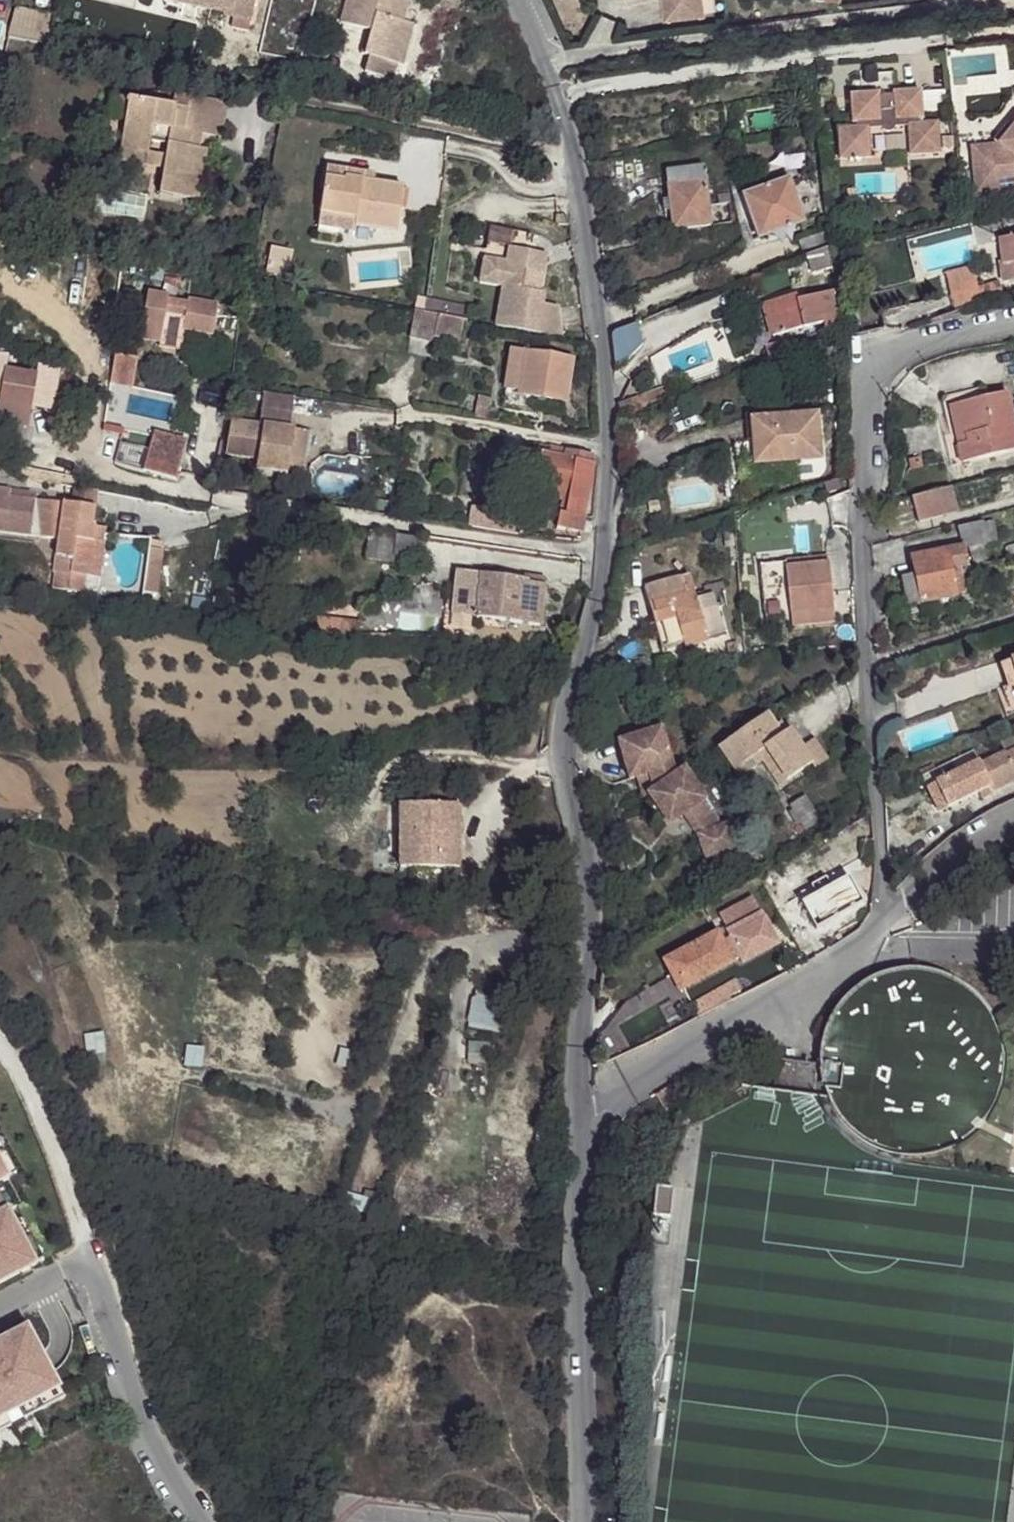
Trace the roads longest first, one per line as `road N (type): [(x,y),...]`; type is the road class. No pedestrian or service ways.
road 1 (residential): [(578,1088),(592,883),(559,741),(605,554),(608,451),(581,183),(518,0)]
road 2 (residential): [(885,912),(867,675),(866,400),(878,367),(897,352),(1013,318)]
road 3 (residential): [(582,1521),(573,1263),(578,1088)]
road 4 (residential): [(578,1088),(813,970),(885,912)]
road 5 (residential): [(885,912),(998,816),(1013,811)]

